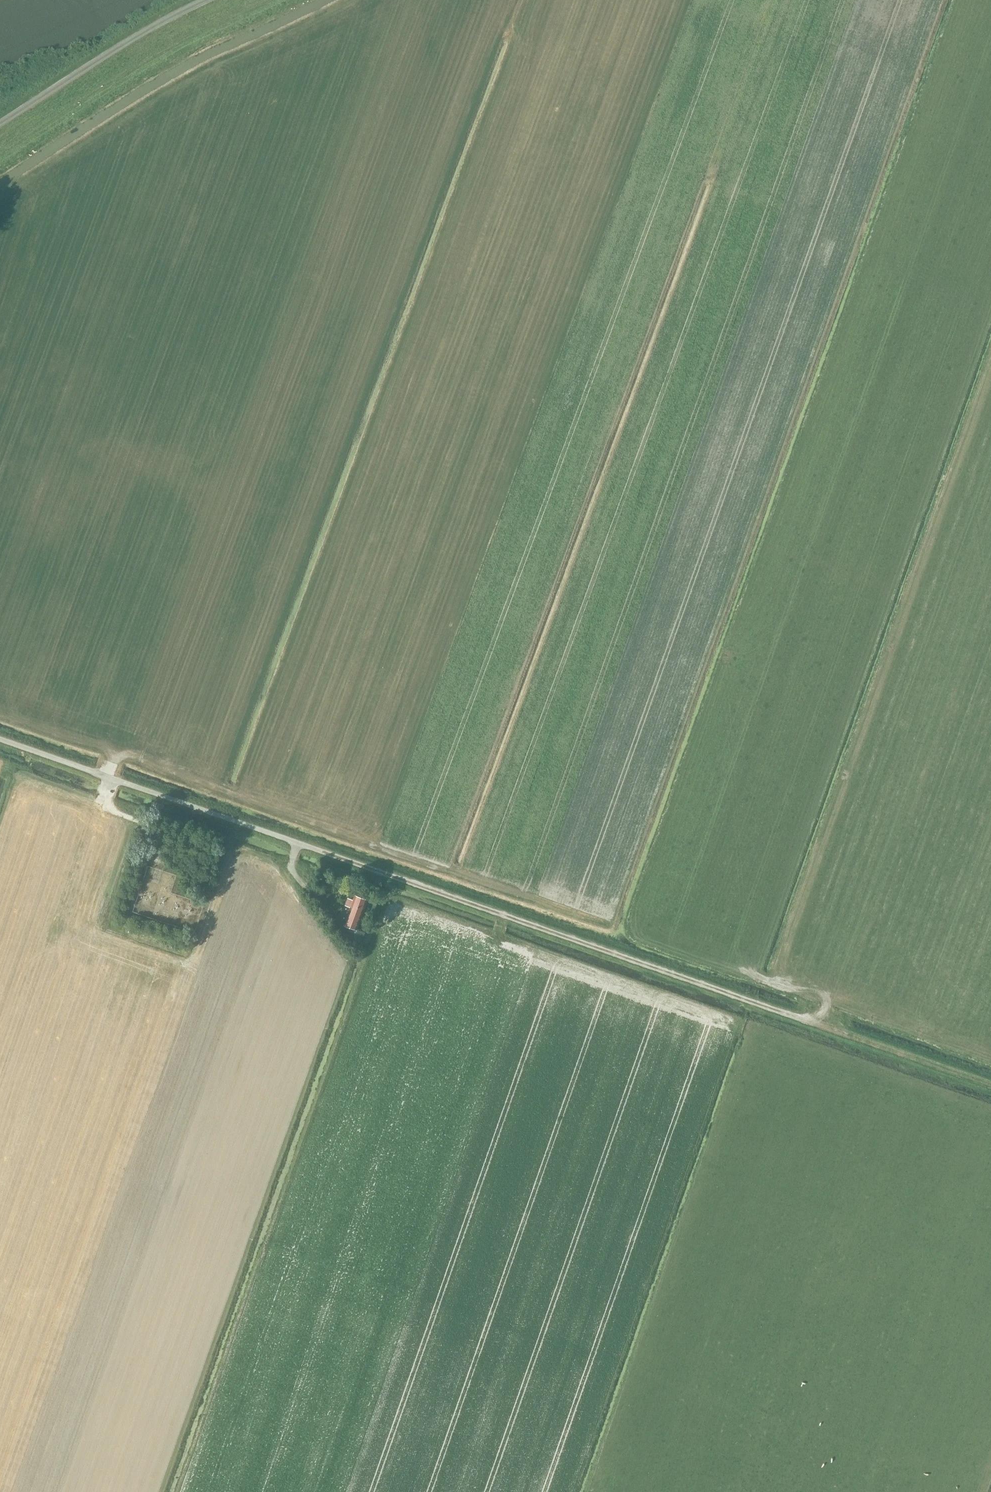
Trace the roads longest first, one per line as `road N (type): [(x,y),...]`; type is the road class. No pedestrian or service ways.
road 1 (track): [(990,1086),(297,843)]
road 2 (unclassified): [(297,843),(0,740)]
road 3 (unclassified): [(0,123),(206,0)]

